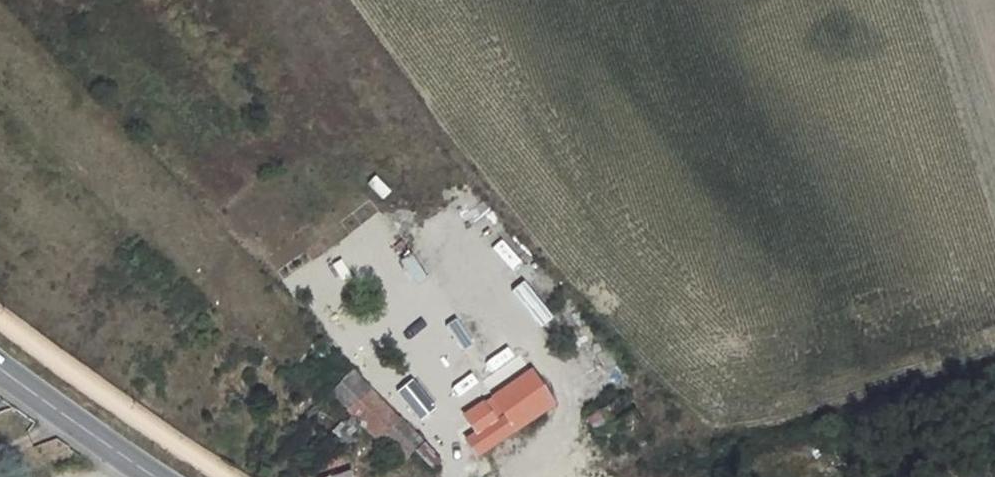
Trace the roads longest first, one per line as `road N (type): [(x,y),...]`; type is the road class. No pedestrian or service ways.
road 1 (tertiary): [(0,370),(150,476)]

